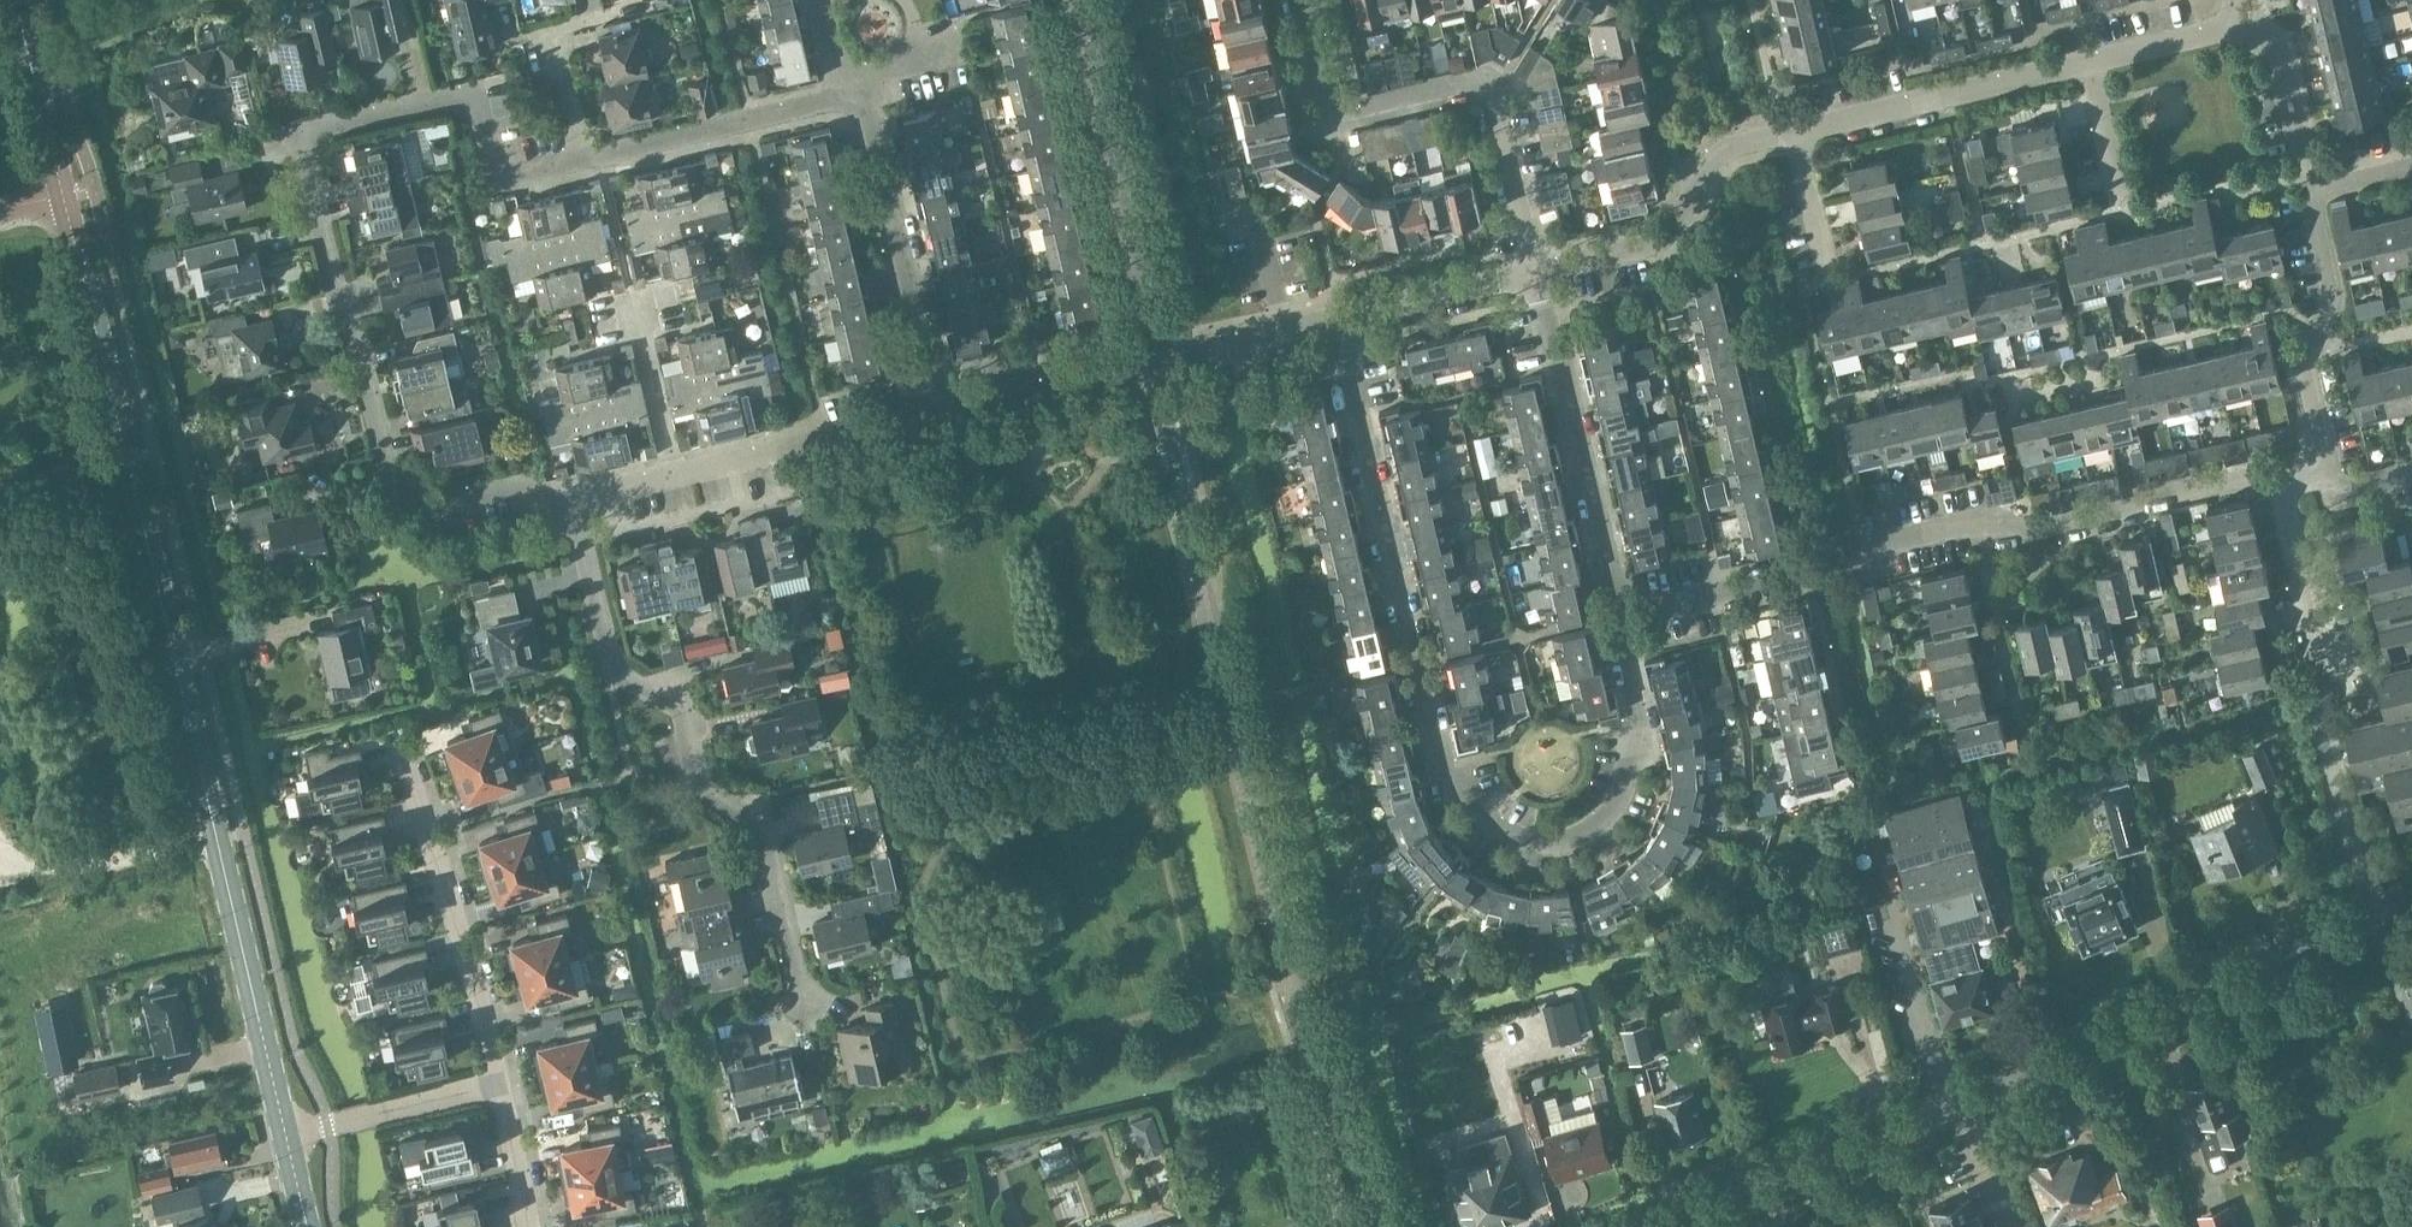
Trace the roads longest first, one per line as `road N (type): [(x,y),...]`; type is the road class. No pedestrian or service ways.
road 1 (tertiary): [(287,1134),(67,194)]
road 2 (residential): [(583,160),(496,174),(469,107),(439,100),(332,126),(304,156),(389,484),(426,508),(505,487),(577,507)]
road 3 (residential): [(1616,614),(1641,718),(1614,802),(1601,819),(1563,841),(1503,827),(1441,765),(1335,318)]
road 4 (residential): [(1668,1226),(2411,911)]
road 5 (residential): [(1534,274),(1650,243),(1669,230),(1715,159),(1750,140),(2236,24)]
road 6 (residential): [(1616,614),(1759,584),(1864,545),(1987,518),(2027,528),(2273,472)]
road 7 (residential): [(577,507),(611,671),(681,708),(701,788),(764,827),(806,999)]
road 8 (residential): [(1534,274),(1496,103),(1468,80),(1341,105),(1326,90),(1304,0)]
road 9 (residential): [(577,507),(601,492),(941,412)]
road 10 (residential): [(1153,360),(1071,0)]
road 11 (residential): [(1616,614),(1616,571),(1564,350),(1552,342),(1534,274)]
road 12 (residential): [(499,1081),(455,904),(402,751)]
road 13 (residential): [(941,412),(870,120),(848,101)]
road 14 (residential): [(2322,460),(2305,363),(2334,286),(2311,192)]
road 15 (residential): [(583,160),(848,101)]
road 16 (residential): [(287,1134),(499,1081)]
road 17 (residential): [(941,412),(1153,360)]
road 18 (residential): [(1335,318),(1534,274)]
road 19 (tertiary): [(67,194),(21,0)]
road 20 (residential): [(2236,24),(2279,57),(2311,192)]
road 21 (residential): [(2316,654),(2273,472)]
road 22 (residential): [(1153,360),(1335,318)]
road 23 (residential): [(528,1226),(499,1081)]

